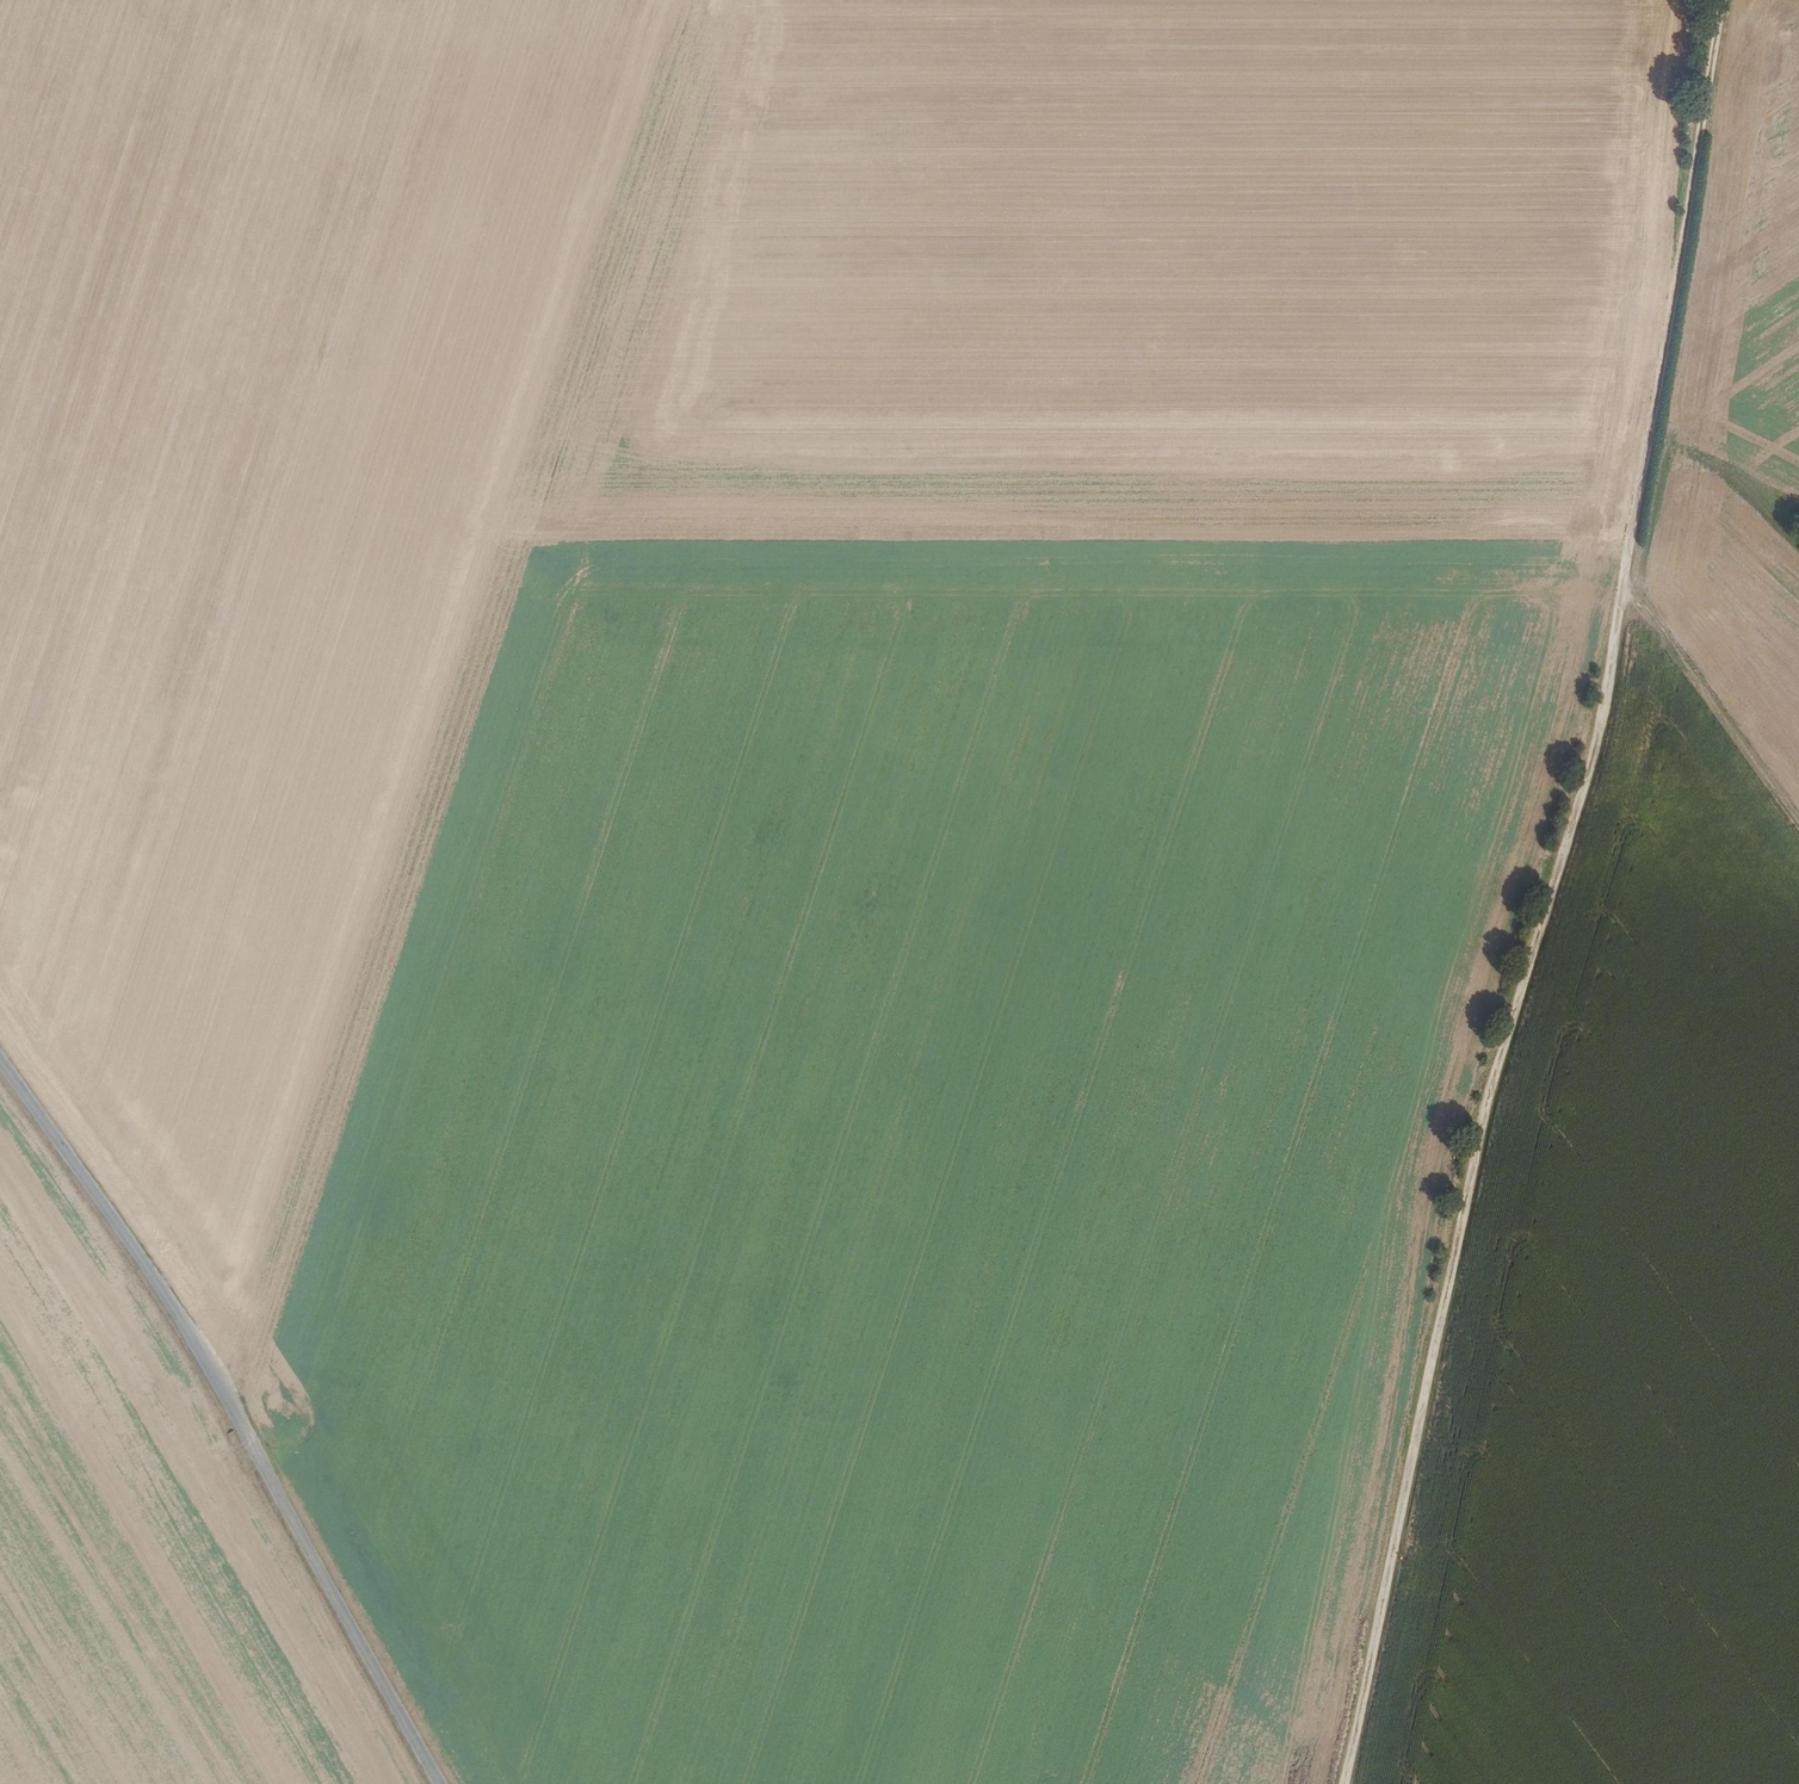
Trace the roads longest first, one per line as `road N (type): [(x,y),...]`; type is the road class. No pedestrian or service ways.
road 1 (track): [(1737,0),(1611,737),(1491,1148),(1345,1783)]
road 2 (unclassified): [(0,1051),(446,1783)]
road 3 (track): [(1636,592),(1798,813)]

